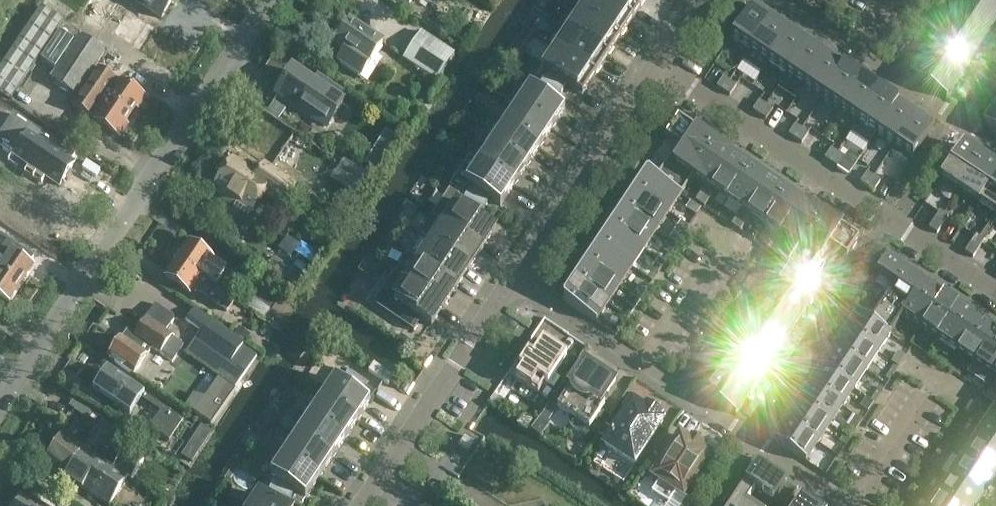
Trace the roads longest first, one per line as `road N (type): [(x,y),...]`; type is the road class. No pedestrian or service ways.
road 1 (residential): [(0,415),(274,0)]
road 2 (residential): [(995,290),(656,67)]
road 3 (residential): [(516,282),(850,505)]
road 4 (residential): [(516,282),(368,505)]
road 5 (residential): [(782,0),(995,145)]
road 6 (residential): [(656,67),(516,282)]

